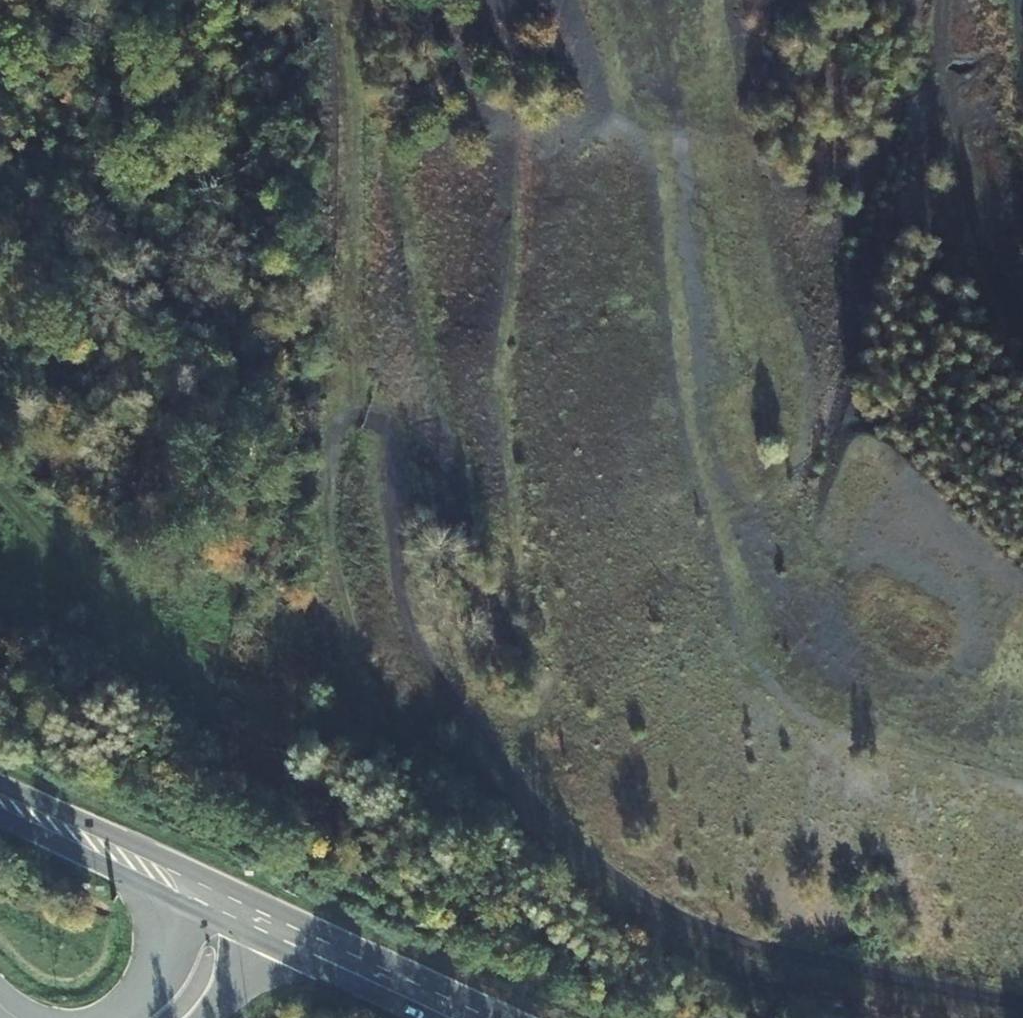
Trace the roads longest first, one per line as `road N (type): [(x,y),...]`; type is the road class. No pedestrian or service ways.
road 1 (secondary): [(470,1017),(230,907)]
road 2 (secondary): [(230,907),(0,801)]
road 3 (unclassified): [(166,1017),(195,986),(230,907)]

